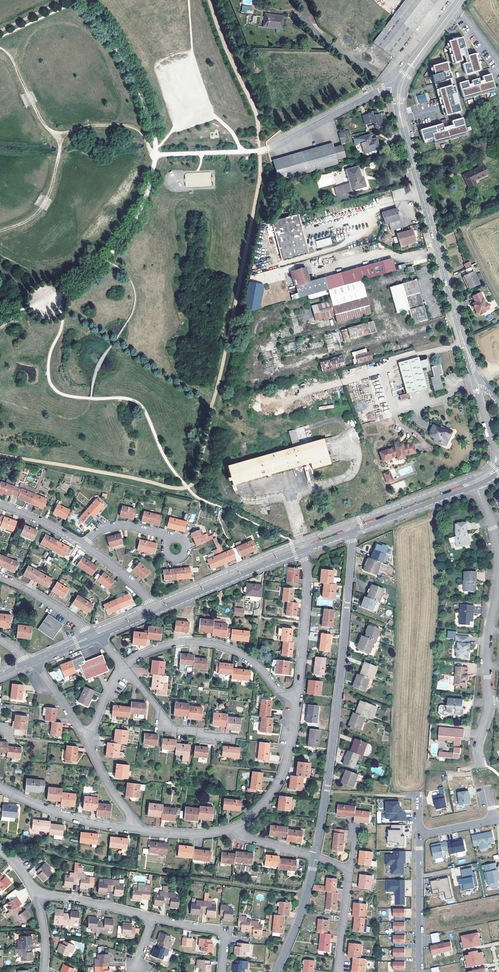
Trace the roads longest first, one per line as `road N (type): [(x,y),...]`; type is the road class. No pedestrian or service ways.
road 1 (residential): [(315,856),(351,532)]
road 2 (track): [(307,895),(89,865),(0,842)]
road 3 (residential): [(400,89),(399,115),(474,379)]
road 4 (residential): [(297,698),(235,651),(209,643),(161,646),(123,667)]
road 5 (residential): [(301,543),(152,605)]
road 6 (residential): [(158,611),(305,551)]
road 7 (residential): [(305,551),(297,698)]
road 8 (residential): [(297,698),(283,773),(237,826)]
road 9 (unclassified): [(400,89),(384,88),(270,148)]
road 10 (residential): [(498,561),(487,641),(489,701)]
road 11 (residential): [(131,829),(85,822),(0,788)]
road 12 (residential): [(123,667),(171,726),(229,739)]
road 13 (residential): [(351,532),(477,486)]
road 14 (residential): [(474,478),(349,525)]
road 15 (residential): [(35,895),(154,919)]
road 16 (residential): [(277,971),(315,856)]

